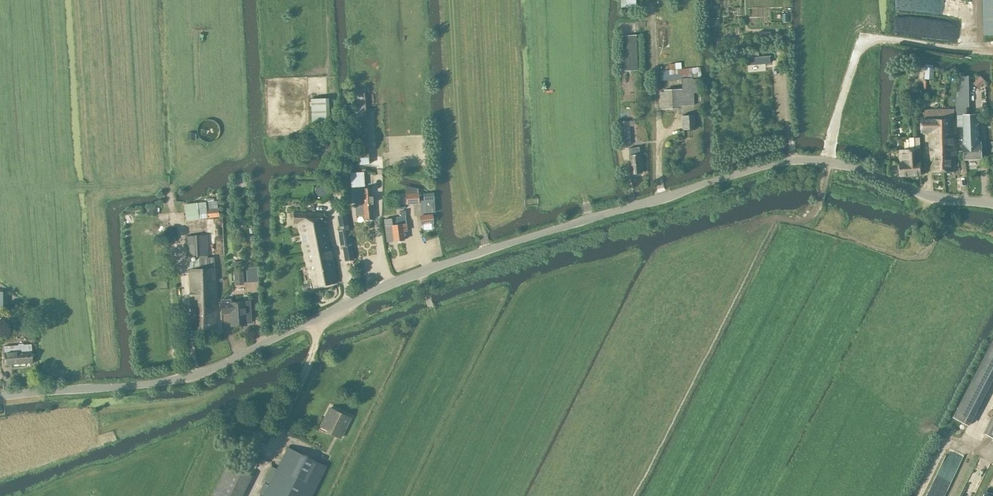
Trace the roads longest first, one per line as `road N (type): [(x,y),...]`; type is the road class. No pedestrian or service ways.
road 1 (tertiary): [(0,397),(197,377),(430,270),(793,158),(838,162),(935,198),(992,202)]
road 2 (track): [(992,50),(866,37),(820,201),(801,219)]
road 3 (track): [(723,234),(777,217),(801,219),(910,255),(933,238),(942,199)]
road 4 (track): [(32,495),(201,429),(237,428),(271,444)]
road 5 (track): [(361,495),(355,473),(433,311),(420,274)]
road 6 (track): [(538,0),(545,152),(585,197),(591,219)]

